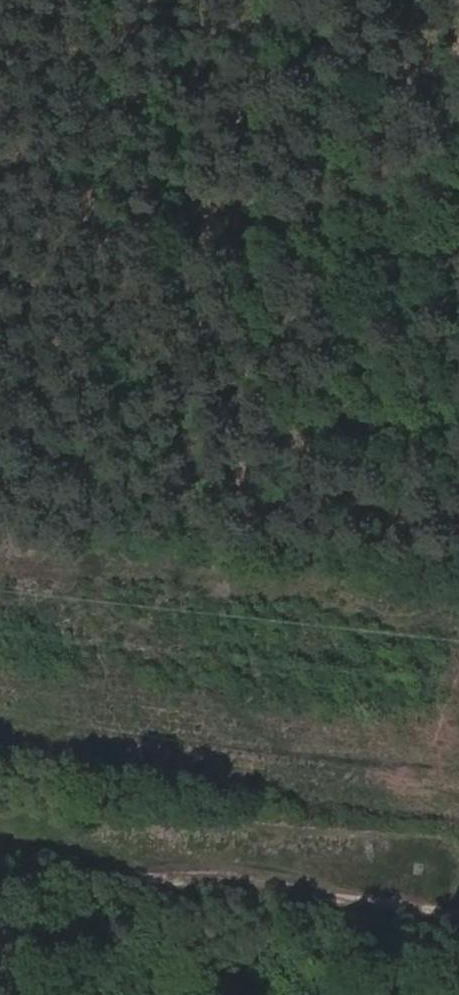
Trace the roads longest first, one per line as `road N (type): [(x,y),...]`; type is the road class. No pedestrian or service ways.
road 1 (track): [(458,913),(0,861)]

